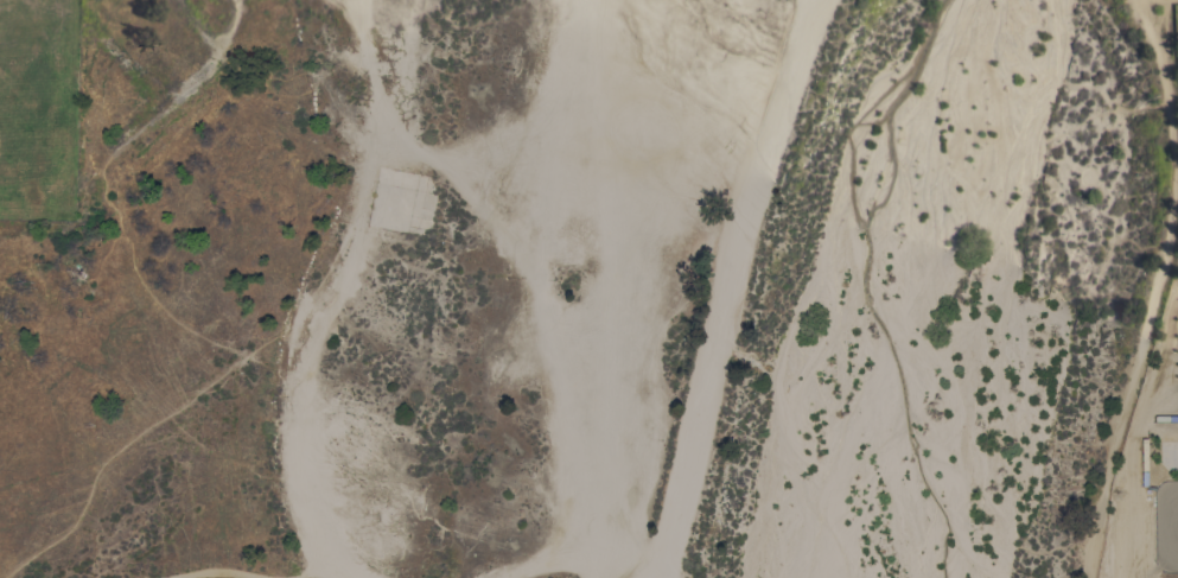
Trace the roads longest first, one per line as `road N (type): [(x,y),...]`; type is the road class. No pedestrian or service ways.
road 1 (track): [(826,0),(726,271),(658,577)]
road 2 (track): [(1144,0),(1167,77),(1177,157),(1170,234),(1089,577)]

